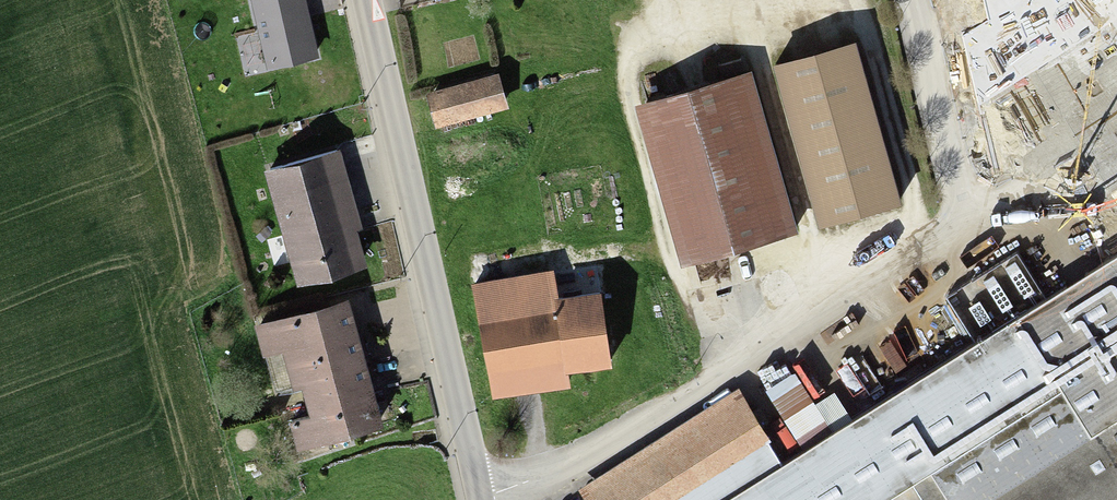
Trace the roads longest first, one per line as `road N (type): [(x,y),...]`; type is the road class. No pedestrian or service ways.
road 1 (residential): [(913,0),(965,231),(548,474),(473,498)]
road 2 (secondary): [(473,498),(371,0)]

